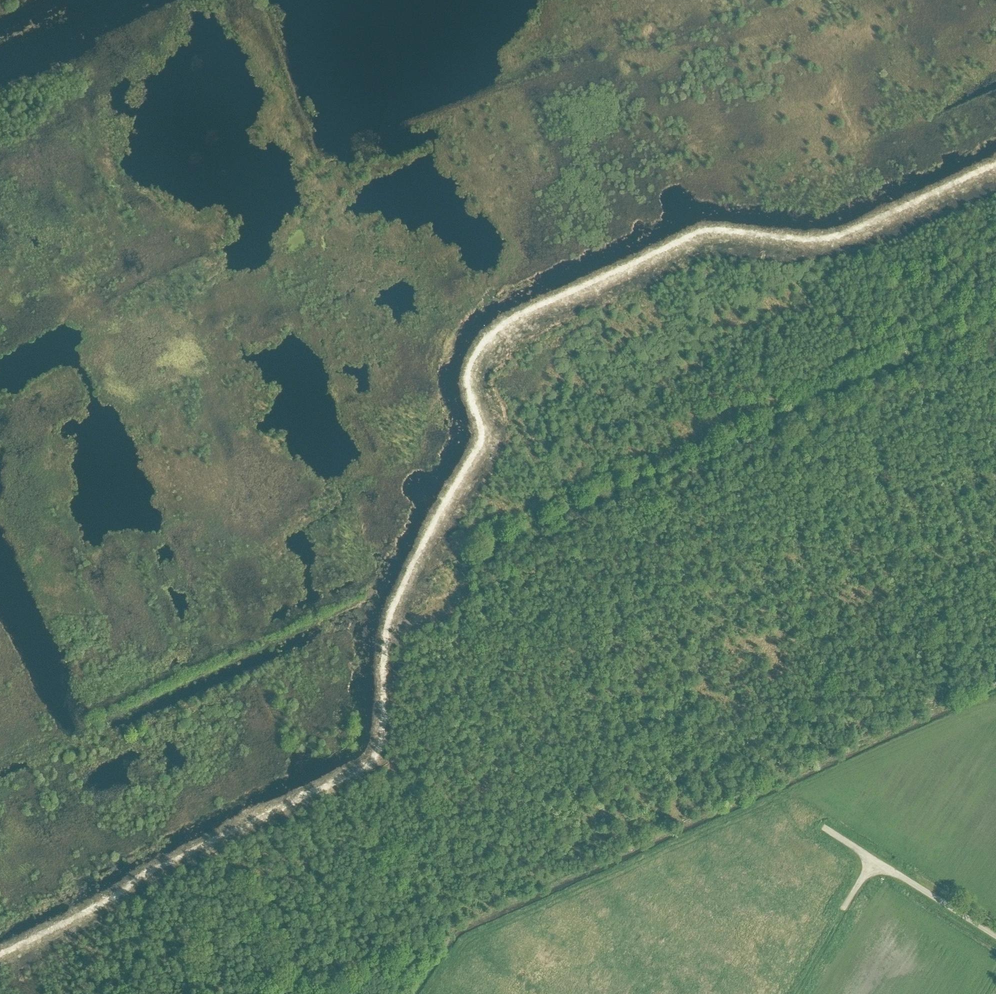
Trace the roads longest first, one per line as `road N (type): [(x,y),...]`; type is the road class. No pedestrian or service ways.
road 1 (unclassified): [(995,937),(874,860)]

